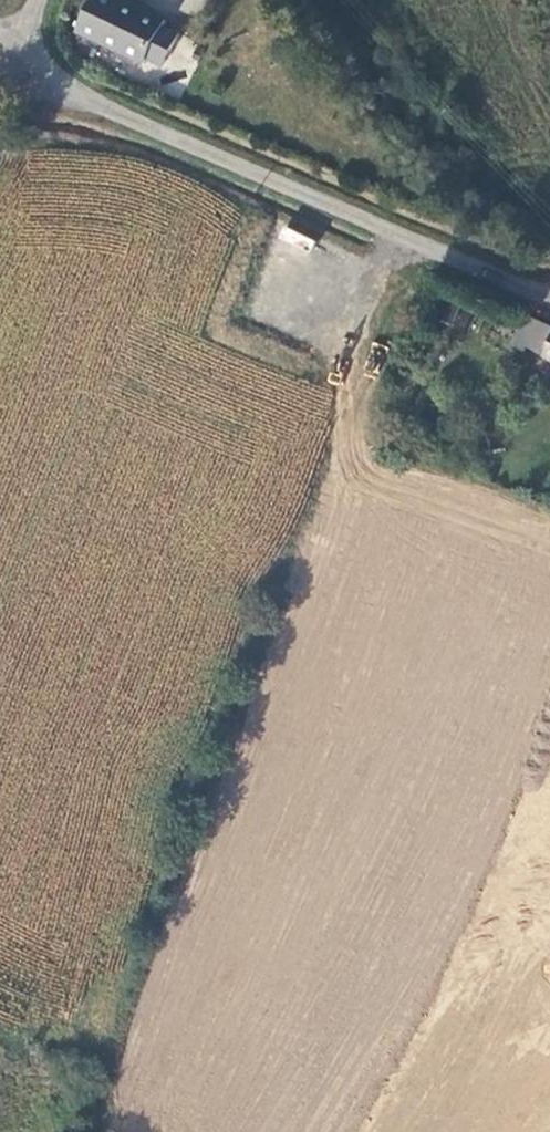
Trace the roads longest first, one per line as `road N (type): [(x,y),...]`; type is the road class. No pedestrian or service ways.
road 1 (unclassified): [(549,297),(78,102),(22,42)]

